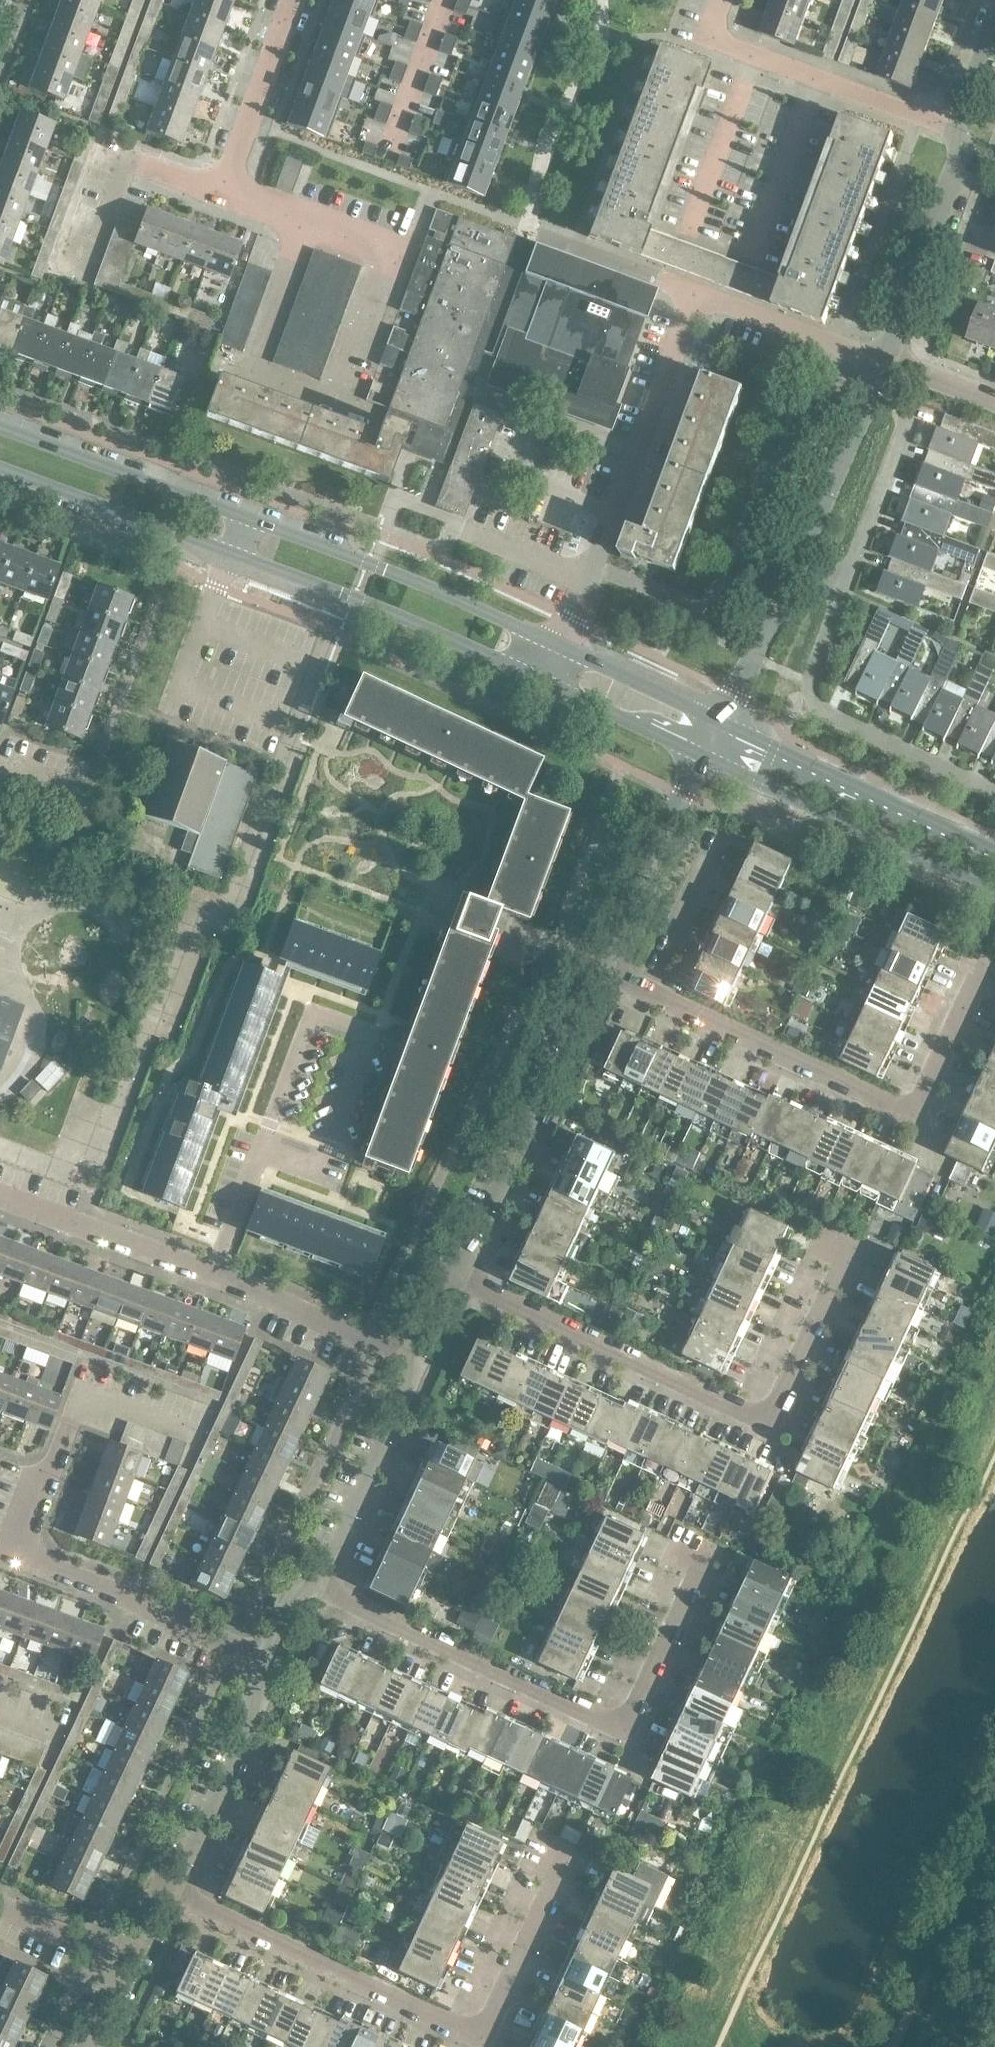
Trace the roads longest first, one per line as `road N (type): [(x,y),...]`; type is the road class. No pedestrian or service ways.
road 1 (tertiary): [(560,646),(384,569),(0,427)]
road 2 (tertiary): [(0,467),(365,601),(553,686)]
road 3 (residential): [(170,1894),(483,2045),(567,1863)]
road 4 (residential): [(458,1277),(755,1415),(776,1408),(851,1247)]
road 5 (residential): [(314,1586),(613,1722),(632,1710),(704,1554)]
road 6 (residential): [(648,990),(901,1110),(922,1105),(987,960)]
road 7 (residential): [(260,1662),(21,1553),(84,1393)]
road 8 (residential): [(401,1357),(213,1274),(0,1195)]
road 9 (residential): [(560,646),(702,290)]
road 10 (unclassified): [(458,1277),(525,1132),(528,1097),(586,974),(599,968)]
road 11 (residential): [(307,217),(391,247),(337,401),(254,370)]
road 12 (residential): [(970,136),(699,38),(713,0)]
road 13 (residential): [(994,792),(815,702),(812,677),(846,584)]
road 14 (tertiary): [(704,756),(994,892)]
road 15 (tertiary): [(994,849),(721,722)]
road 16 (unclassified): [(314,1586),(419,1365),(401,1357)]
road 17 (unclassified): [(170,1894),(256,1710),(260,1662)]
road 18 (unclassified): [(599,968),(704,756)]
road 19 (residential): [(893,358),(970,136)]
road 20 (residential): [(72,274),(114,160),(223,184)]
road 21 (residential): [(794,564),(893,358)]
road 22 (residential): [(893,358),(702,290)]
road 23 (residential): [(223,184),(286,0)]
road 24 (residential): [(702,290),(528,228)]
road 25 (residential): [(846,584),(909,412)]
road 26 (tertiary): [(721,722),(560,646)]
road 27 (residential): [(648,990),(722,832)]
road 28 (residential): [(445,0),(389,157)]
road 29 (tertiary): [(553,686),(704,756)]
road 30 (residential): [(254,370),(307,217)]
road 31 (residential): [(119,1957),(0,1904)]

